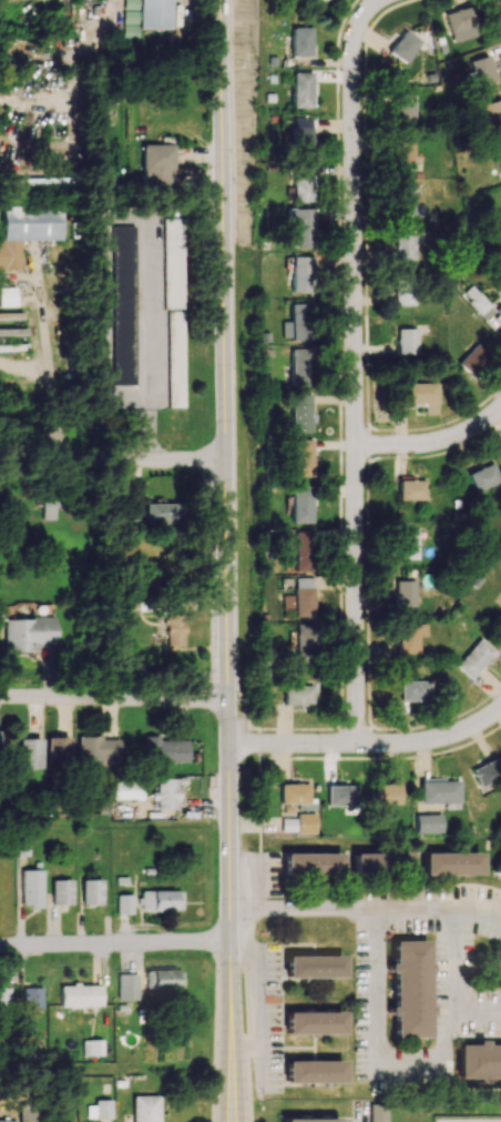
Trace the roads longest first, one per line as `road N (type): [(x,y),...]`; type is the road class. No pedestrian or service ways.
road 1 (tertiary): [(225,0),(234,1121)]
road 2 (residential): [(374,0),(361,11),(348,52),(354,740)]
road 3 (residential): [(500,1018),(454,1014),(454,1069),(379,1071),(375,912),(476,912),(500,923)]
road 4 (residential): [(500,705),(457,730),(422,737),(229,746)]
road 5 (residential): [(233,944),(0,949)]
road 6 (residential): [(229,702),(0,698)]
road 7 (residential): [(500,410),(448,443),(356,449)]
road 8 (residential): [(0,303),(40,307),(49,353),(34,375),(0,366)]
road 9 (residential): [(232,911),(375,912)]

